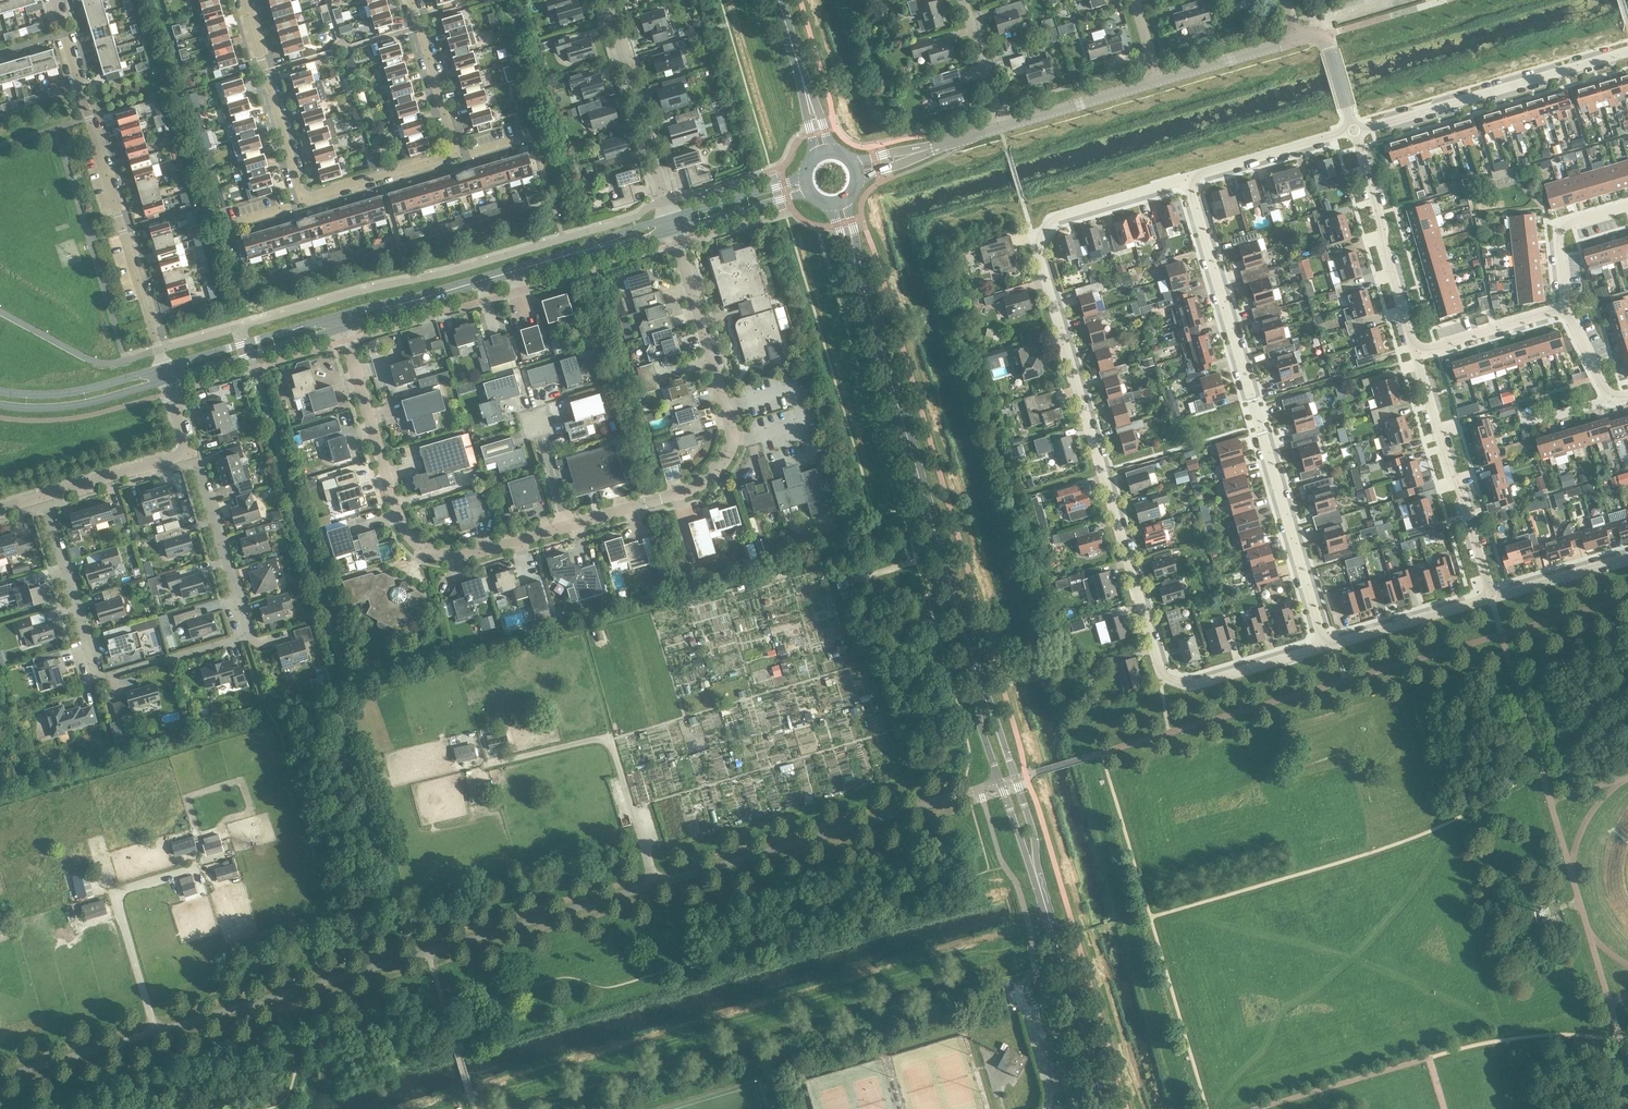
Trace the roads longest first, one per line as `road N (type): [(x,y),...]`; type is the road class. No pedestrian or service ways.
road 1 (unclassified): [(0,1080),(1000,786)]
road 2 (residential): [(1327,646),(1185,686),(1165,675),(1083,401),(1037,241),(1051,222),(1190,181)]
road 3 (residential): [(196,455),(248,631),(244,642),(113,679),(95,671),(45,499)]
road 4 (residential): [(1327,646),(1190,181)]
road 5 (tertiary): [(983,691),(853,252)]
road 6 (residential): [(674,232),(733,445),(699,489),(569,526)]
road 7 (residential): [(569,526),(462,556),(427,552),(400,517),(344,330)]
road 8 (residential): [(165,369),(55,0)]
road 9 (residential): [(1354,133),(1627,52)]
road 10 (residential): [(1492,597),(1415,353)]
road 11 (tertiary): [(1107,1108),(1039,881)]
road 12 (residential): [(1415,353),(1354,133)]
road 13 (residential): [(612,0),(669,217)]
road 14 (residential): [(251,0),(313,208)]
road 15 (tertiary): [(341,317),(165,369)]
road 16 (tertiary): [(168,381),(344,330)]
road 17 (tertiary): [(414,301),(588,249)]
road 18 (residential): [(1492,597),(1327,646)]
road 19 (tertiary): [(0,407),(92,405),(168,381)]
road 20 (residential): [(1002,130),(1166,80)]
road 21 (residential): [(466,162),(411,0)]
road 22 (residential): [(1190,181),(1354,133)]
road 23 (tertiary): [(165,369),(86,392),(0,392)]
road 24 (residential): [(313,208),(466,162)]
road 25 (residential): [(45,499),(196,455)]
road 26 (residential): [(1415,353),(1563,309)]
road 27 (residential): [(1563,309),(1564,231),(1627,208)]
road 28 (tertiary): [(804,177),(669,217)]
road 29 (residential): [(1492,597),(1627,557)]
road 30 (tertiary): [(674,232),(808,191)]
road 31 (residential): [(1166,80),(1299,41)]
road 32 (residential): [(1002,130),(967,0)]

